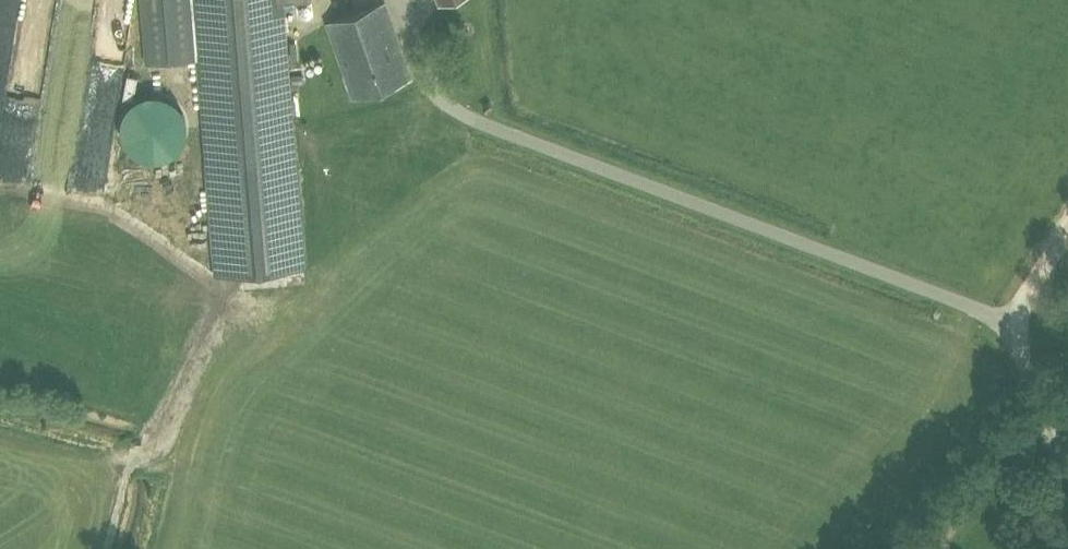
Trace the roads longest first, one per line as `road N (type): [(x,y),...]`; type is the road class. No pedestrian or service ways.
road 1 (unclassified): [(1016,320),(457,112)]
road 2 (unclassified): [(1067,484),(1016,320)]

